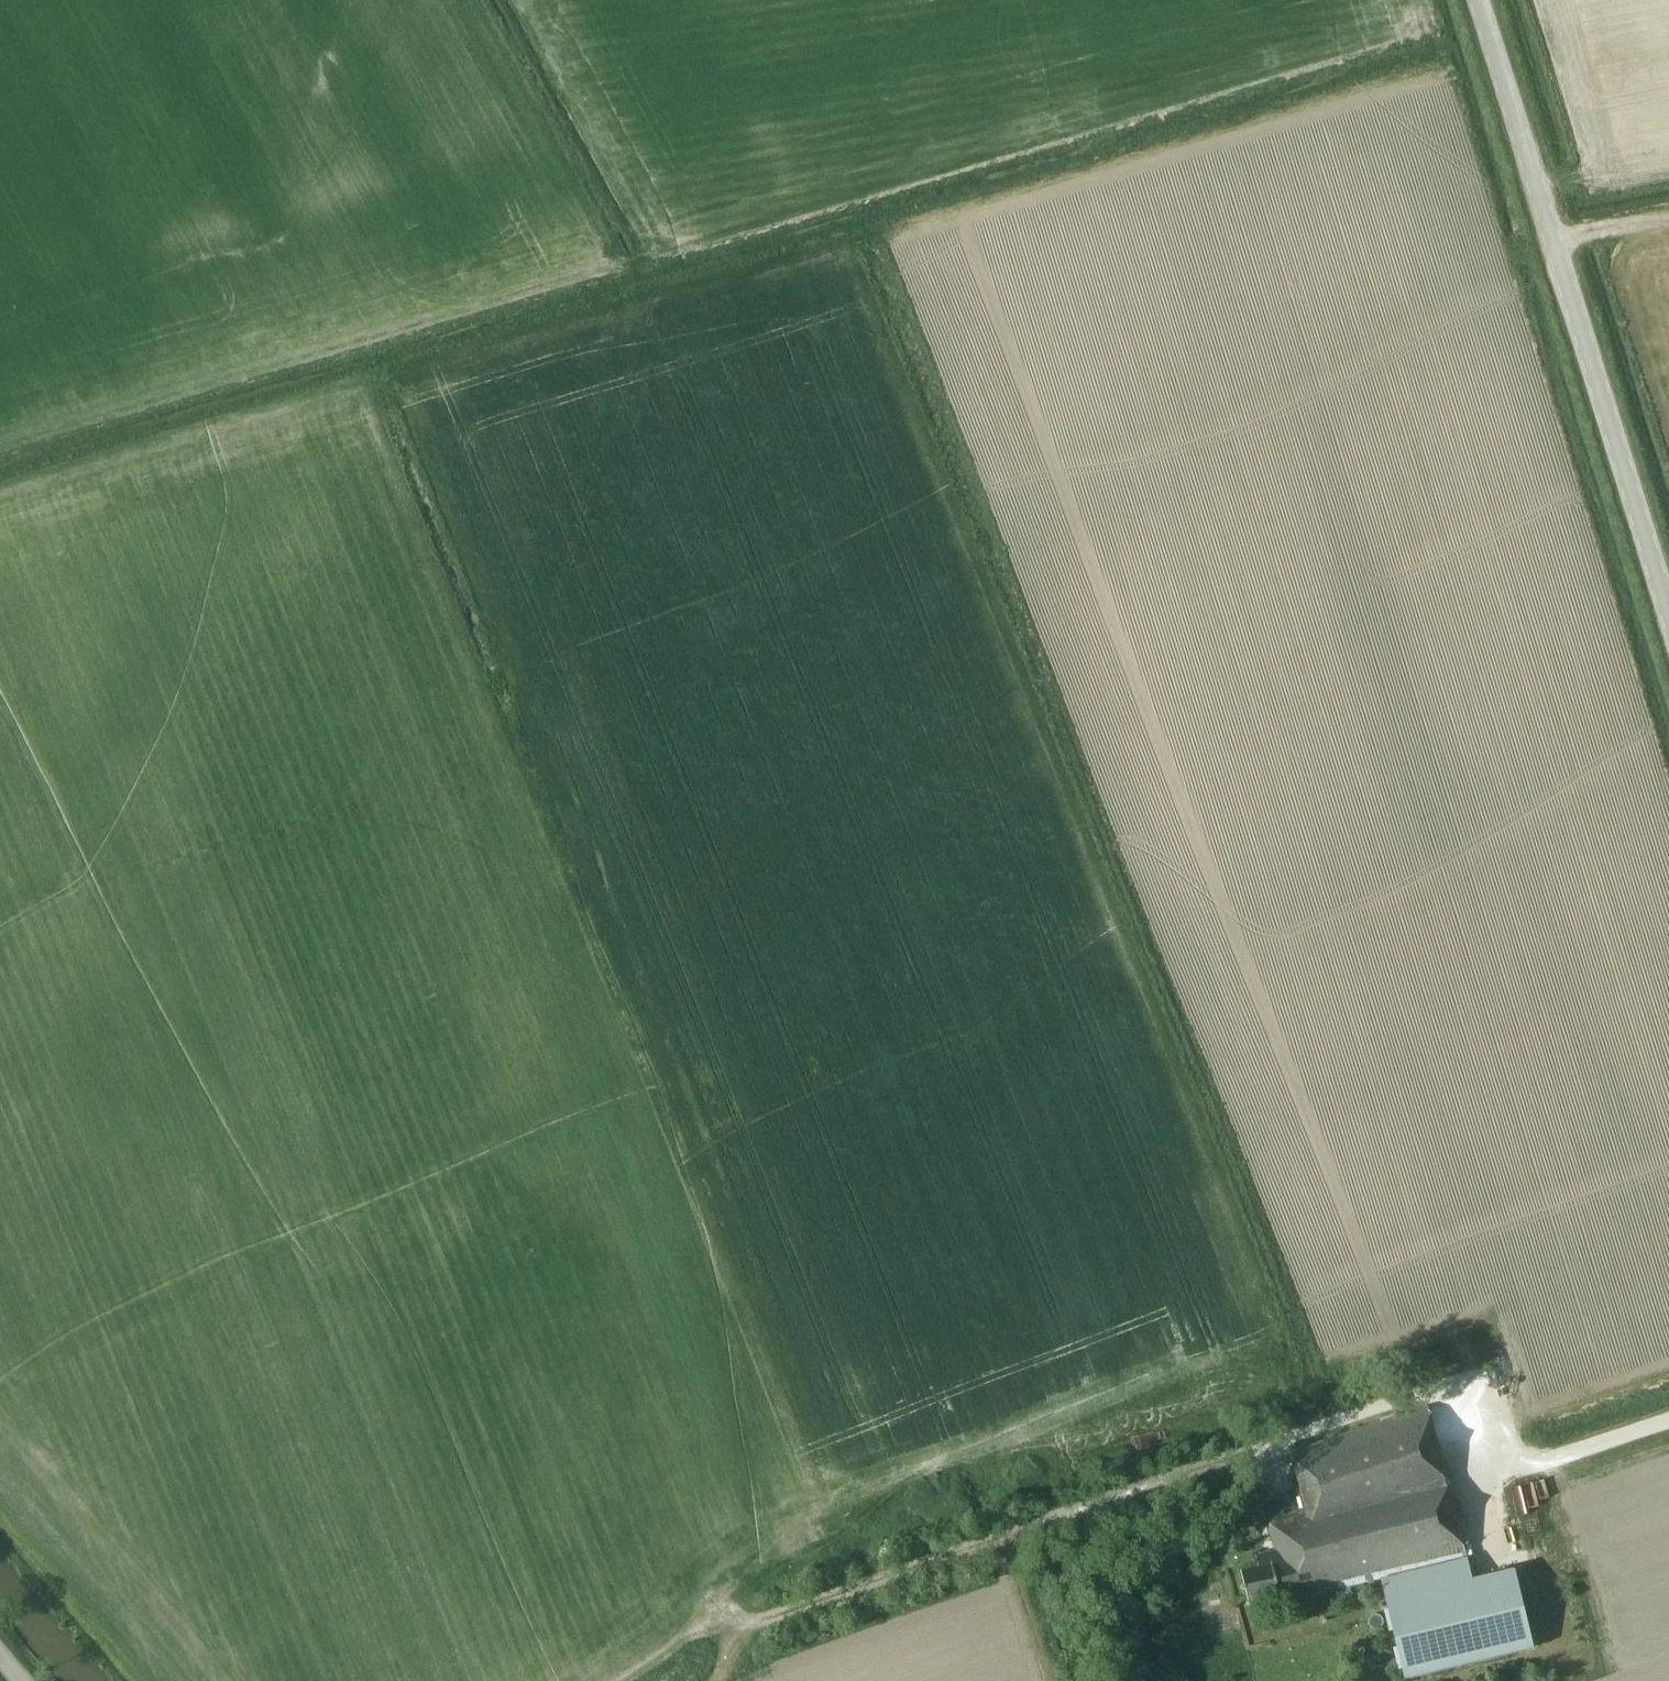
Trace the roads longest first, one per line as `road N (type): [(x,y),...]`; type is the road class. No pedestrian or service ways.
road 1 (unclassified): [(1668,606),(1481,0)]
road 2 (track): [(1245,1454),(991,1549),(742,1622)]

